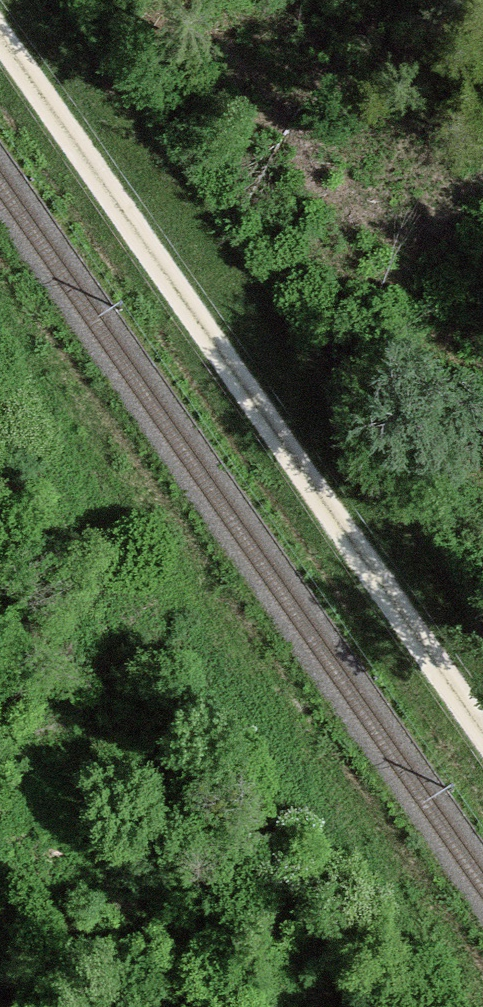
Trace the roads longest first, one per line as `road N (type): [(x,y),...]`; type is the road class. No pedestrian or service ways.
road 1 (track): [(482,732),(0,32)]
road 2 (track): [(473,1006),(0,320)]

